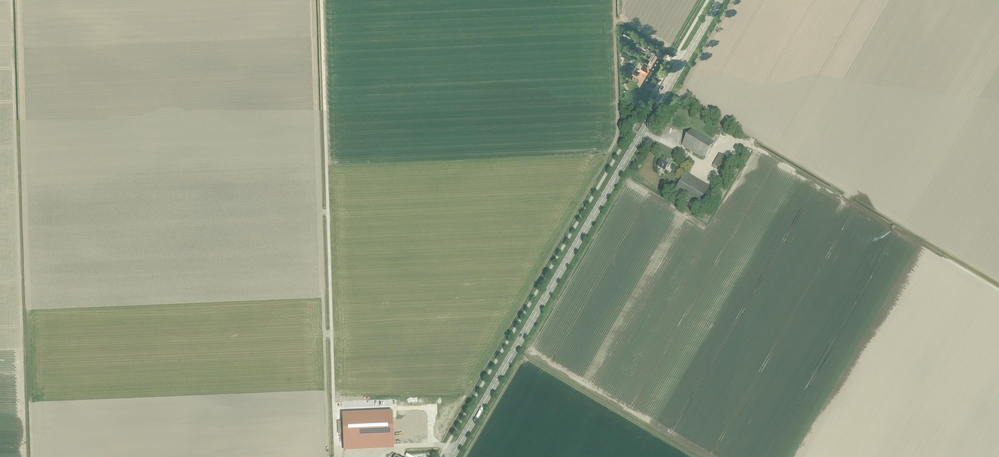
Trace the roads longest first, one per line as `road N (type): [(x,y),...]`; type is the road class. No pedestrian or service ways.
road 1 (primary): [(451,456),(720,0)]

